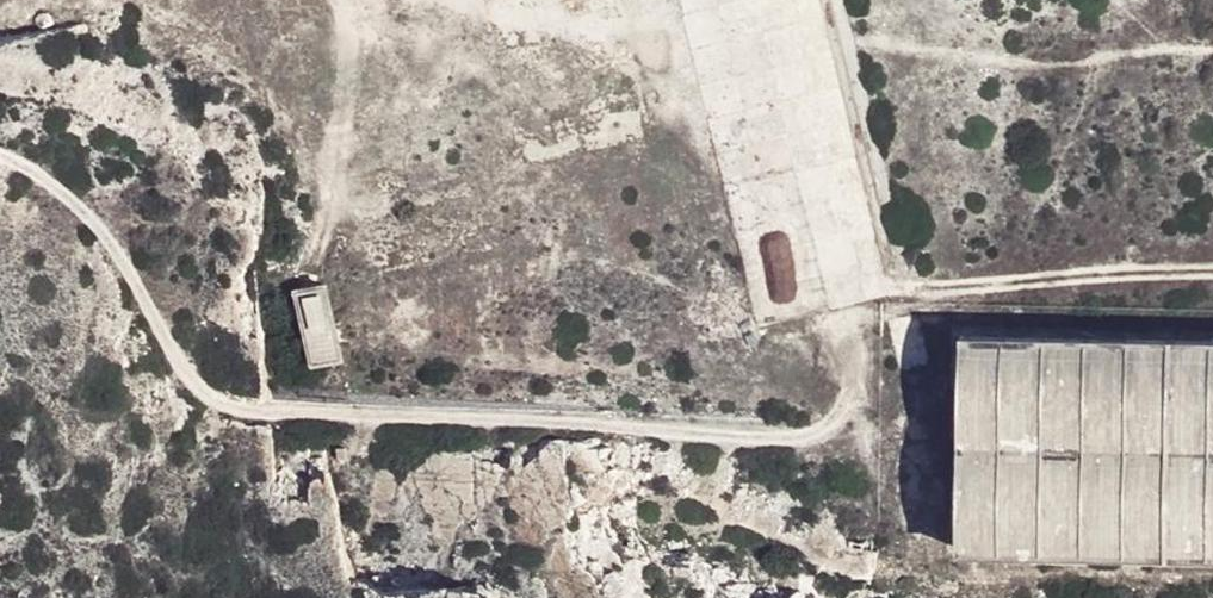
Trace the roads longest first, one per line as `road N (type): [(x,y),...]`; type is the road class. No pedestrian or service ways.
road 1 (track): [(476,0),(642,47),(787,131),(801,159),(857,385),(834,430),(781,438),(248,415),(204,401),(101,236),(37,176),(0,159)]
road 2 (track): [(837,296),(1212,272)]
road 3 (track): [(312,271),(344,110),(350,56),(342,0)]

